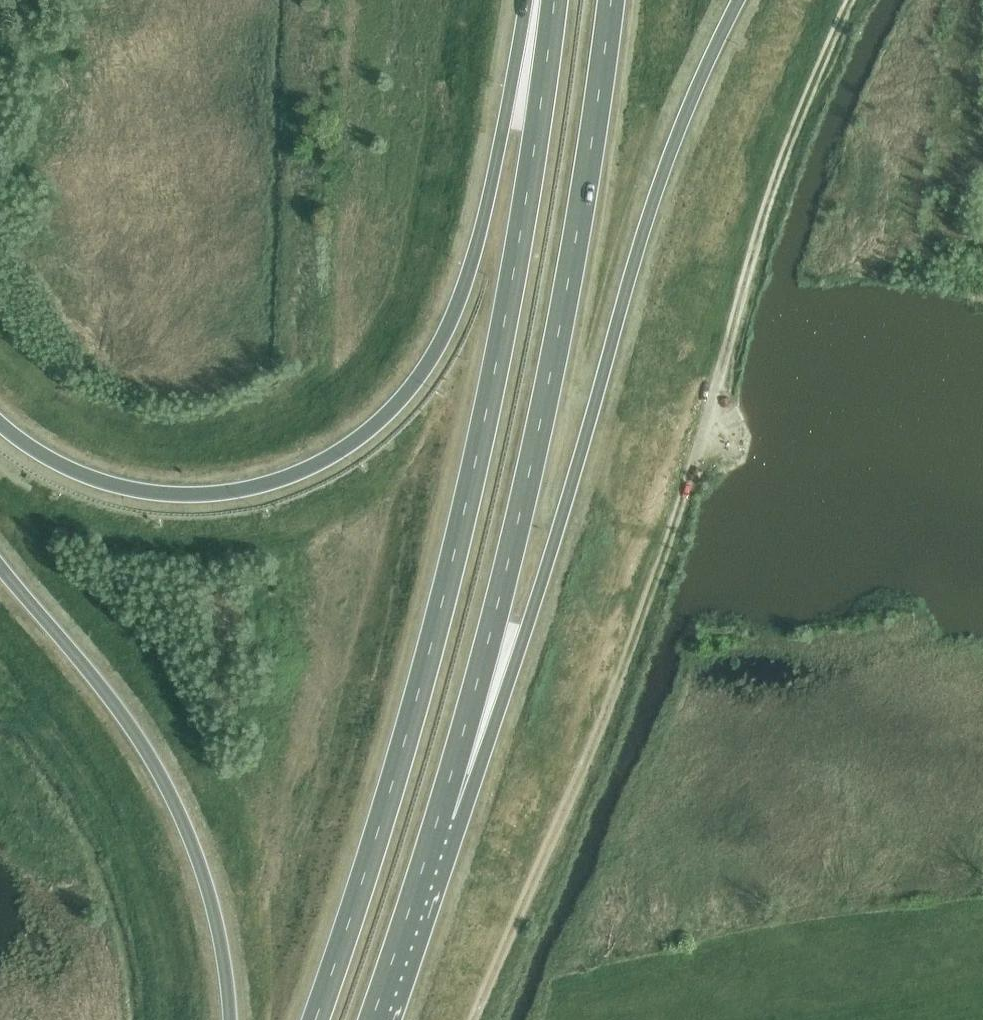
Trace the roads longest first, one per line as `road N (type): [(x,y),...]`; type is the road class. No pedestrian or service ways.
road 1 (track): [(851,0),(766,202),(712,405),(619,682),(475,1019)]
road 2 (trunk): [(555,0),(518,251),(459,539),(314,1019)]
road 3 (trunk): [(439,814),(522,644),(645,222),(740,0)]
road 4 (trunk): [(529,0),(481,233),(449,325),(419,377),(356,441),(310,468),(238,490),(141,490),(83,474),(0,422)]
road 5 (trunk): [(439,814),(536,442),(611,0)]
road 6 (trunk): [(0,569),(96,682),(163,780),(204,874),(229,1019)]
road 7 (trunk): [(371,1019),(439,814)]

